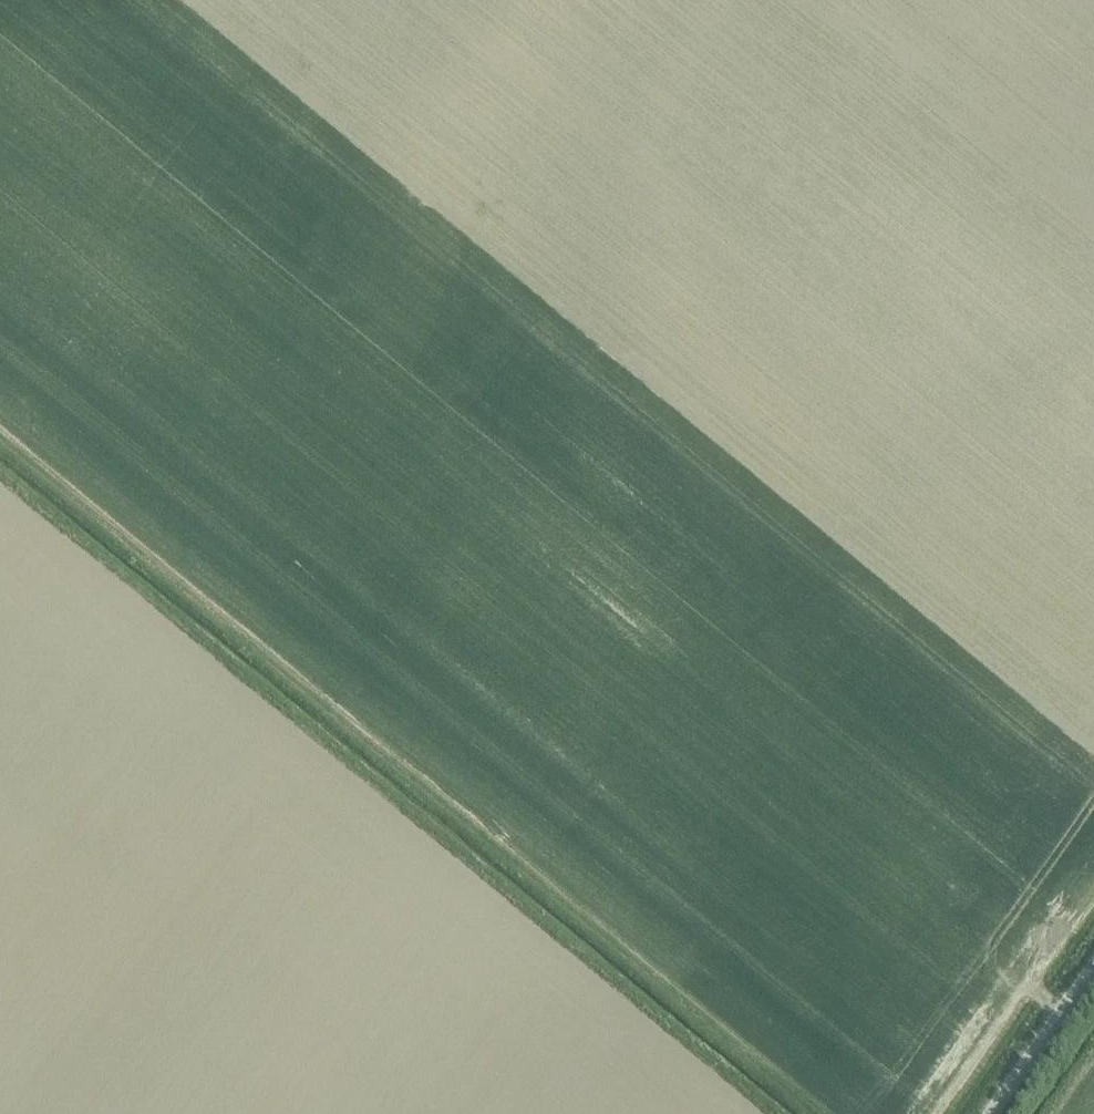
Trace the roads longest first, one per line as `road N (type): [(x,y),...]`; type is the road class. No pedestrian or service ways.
road 1 (unclassified): [(985,1113),(1093,960)]

